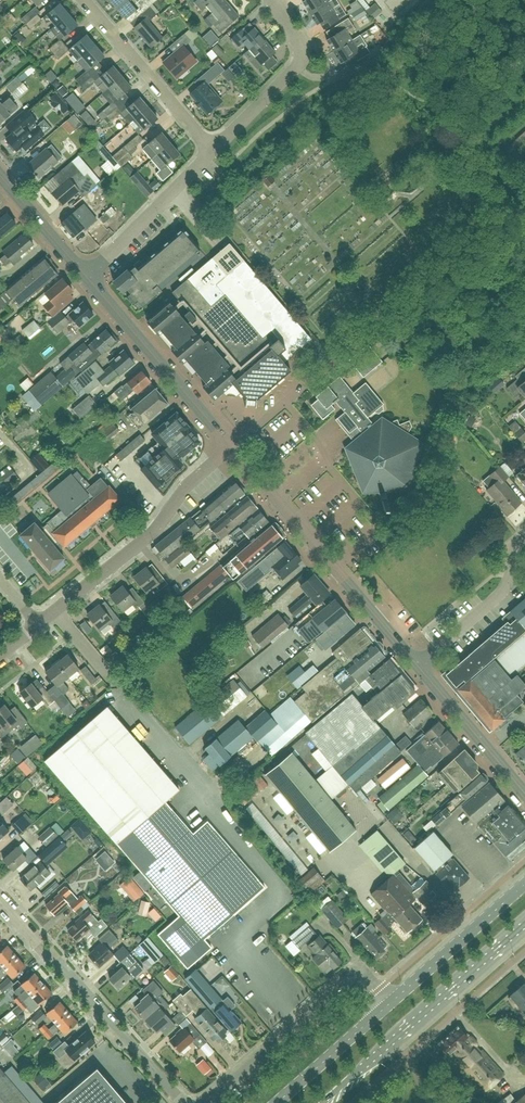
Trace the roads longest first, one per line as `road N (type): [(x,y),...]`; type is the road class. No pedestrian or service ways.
road 1 (tertiary): [(421,665),(232,446)]
road 2 (residential): [(184,1102),(0,904)]
road 3 (primary): [(323,1102),(524,925)]
road 4 (unclassified): [(36,625),(149,534),(181,487),(232,446)]
road 5 (unclassified): [(207,1102),(359,967),(392,1000)]
road 6 (tertiary): [(232,446),(86,278)]
road 7 (residential): [(213,150),(86,0)]
road 8 (residential): [(213,150),(302,57),(271,0)]
road 9 (residential): [(86,278),(213,150)]
road 10 (primary): [(524,885),(392,1000)]
road 11 (residential): [(421,665),(504,590),(515,545),(524,537)]
road 12 (tertiary): [(524,793),(421,665)]
road 13 (primary): [(392,1000),(275,1102)]
road 14 (tertiary): [(86,278),(0,176)]

